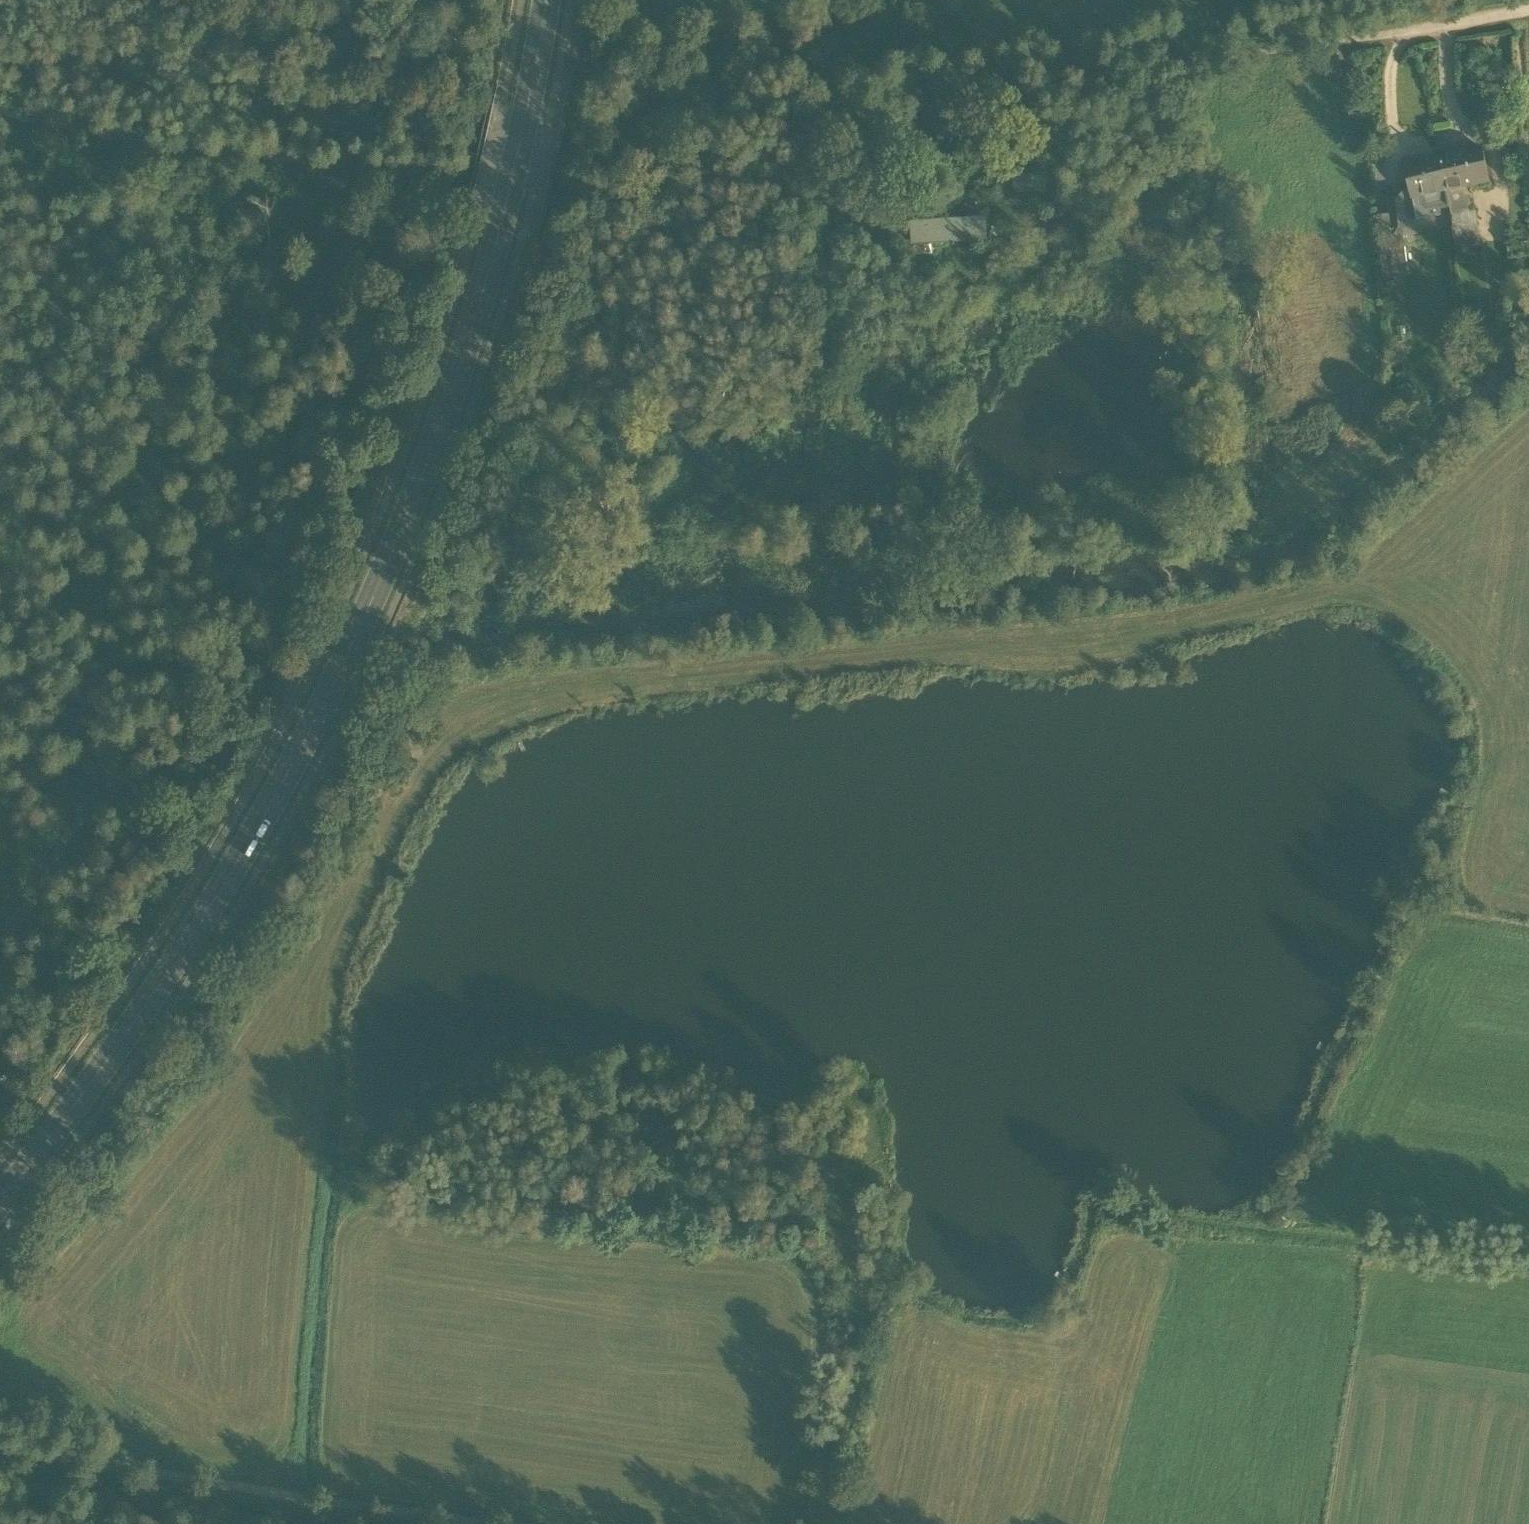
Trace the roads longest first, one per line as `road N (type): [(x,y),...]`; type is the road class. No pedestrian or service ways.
road 1 (primary): [(0,1205),(223,889),(365,620),(454,406),(503,241),(549,0)]
road 2 (track): [(0,1443),(487,1523)]

